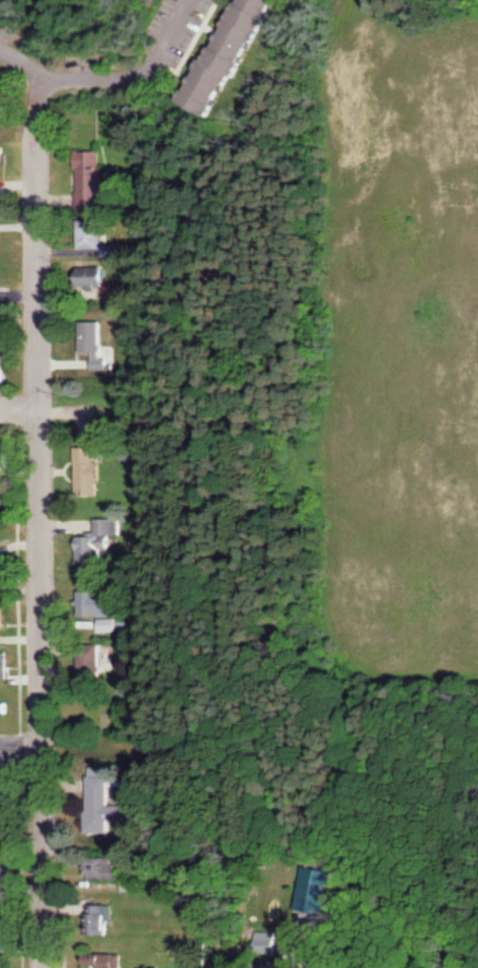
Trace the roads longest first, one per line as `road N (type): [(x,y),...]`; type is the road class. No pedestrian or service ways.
road 1 (residential): [(43,967),(33,138),(45,72)]
road 2 (residential): [(185,0),(137,78),(45,72),(0,46)]

